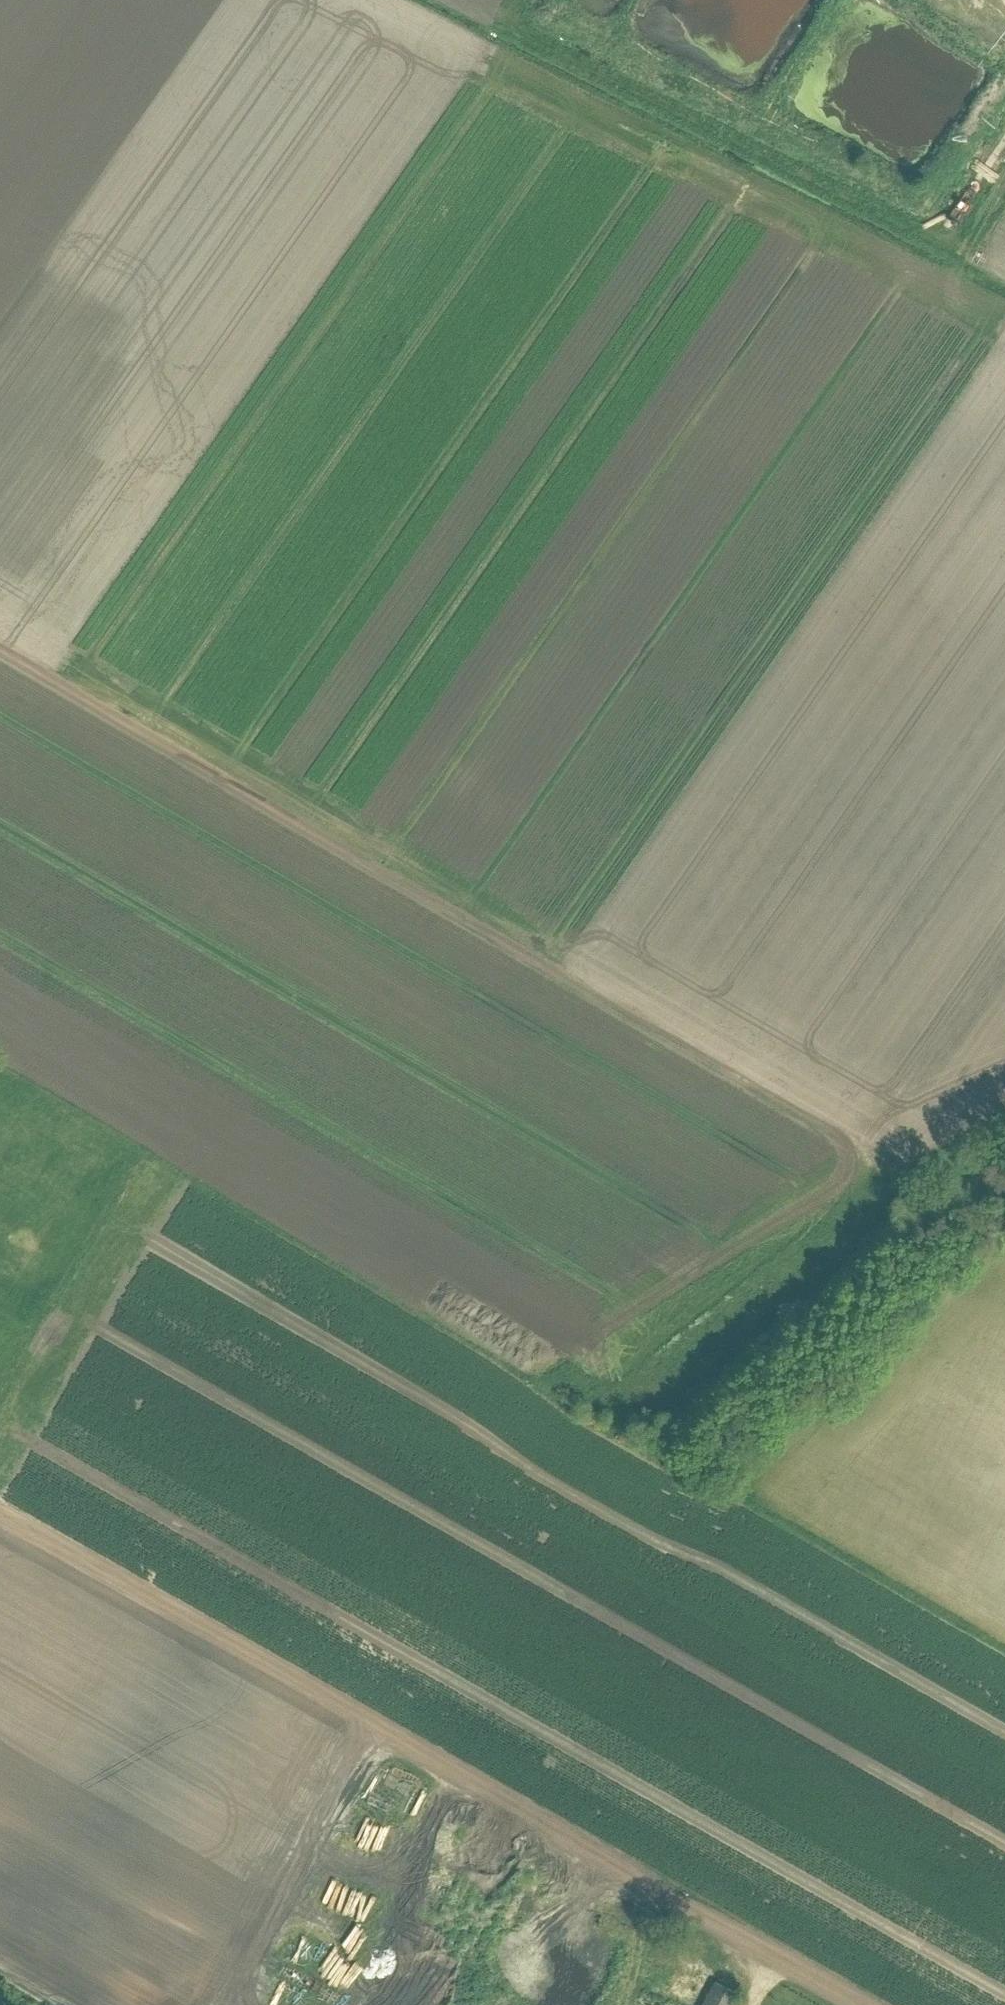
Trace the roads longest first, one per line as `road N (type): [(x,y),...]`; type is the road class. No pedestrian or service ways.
road 1 (track): [(0,1514),(852,2004)]

